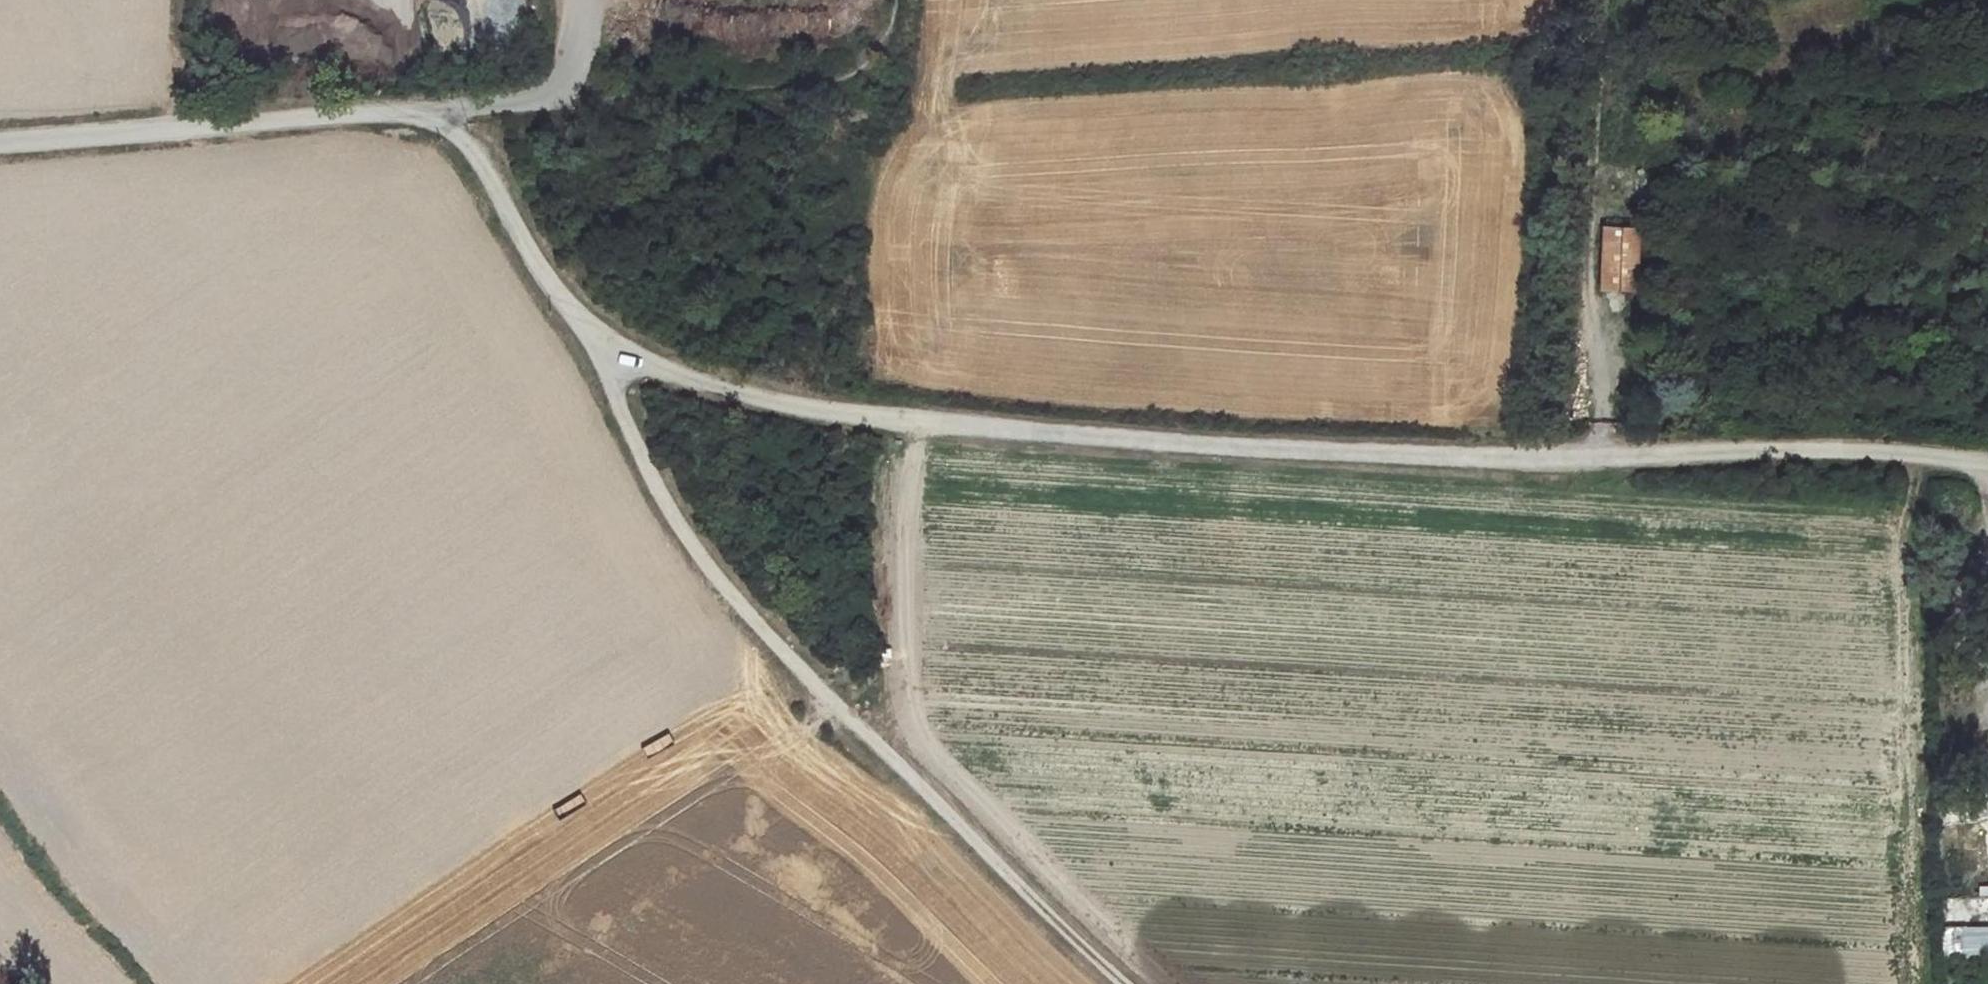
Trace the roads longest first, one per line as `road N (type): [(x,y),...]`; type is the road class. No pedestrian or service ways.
road 1 (unclassified): [(587,334),(756,402),(848,416),(1401,456),(1833,451),(1987,463)]
road 2 (unclassified): [(587,334),(657,488),(714,575),(1125,983)]
road 3 (unclassified): [(0,145),(432,111),(461,140),(587,334)]
road 4 (track): [(432,111),(820,89),(854,45),(872,0)]

